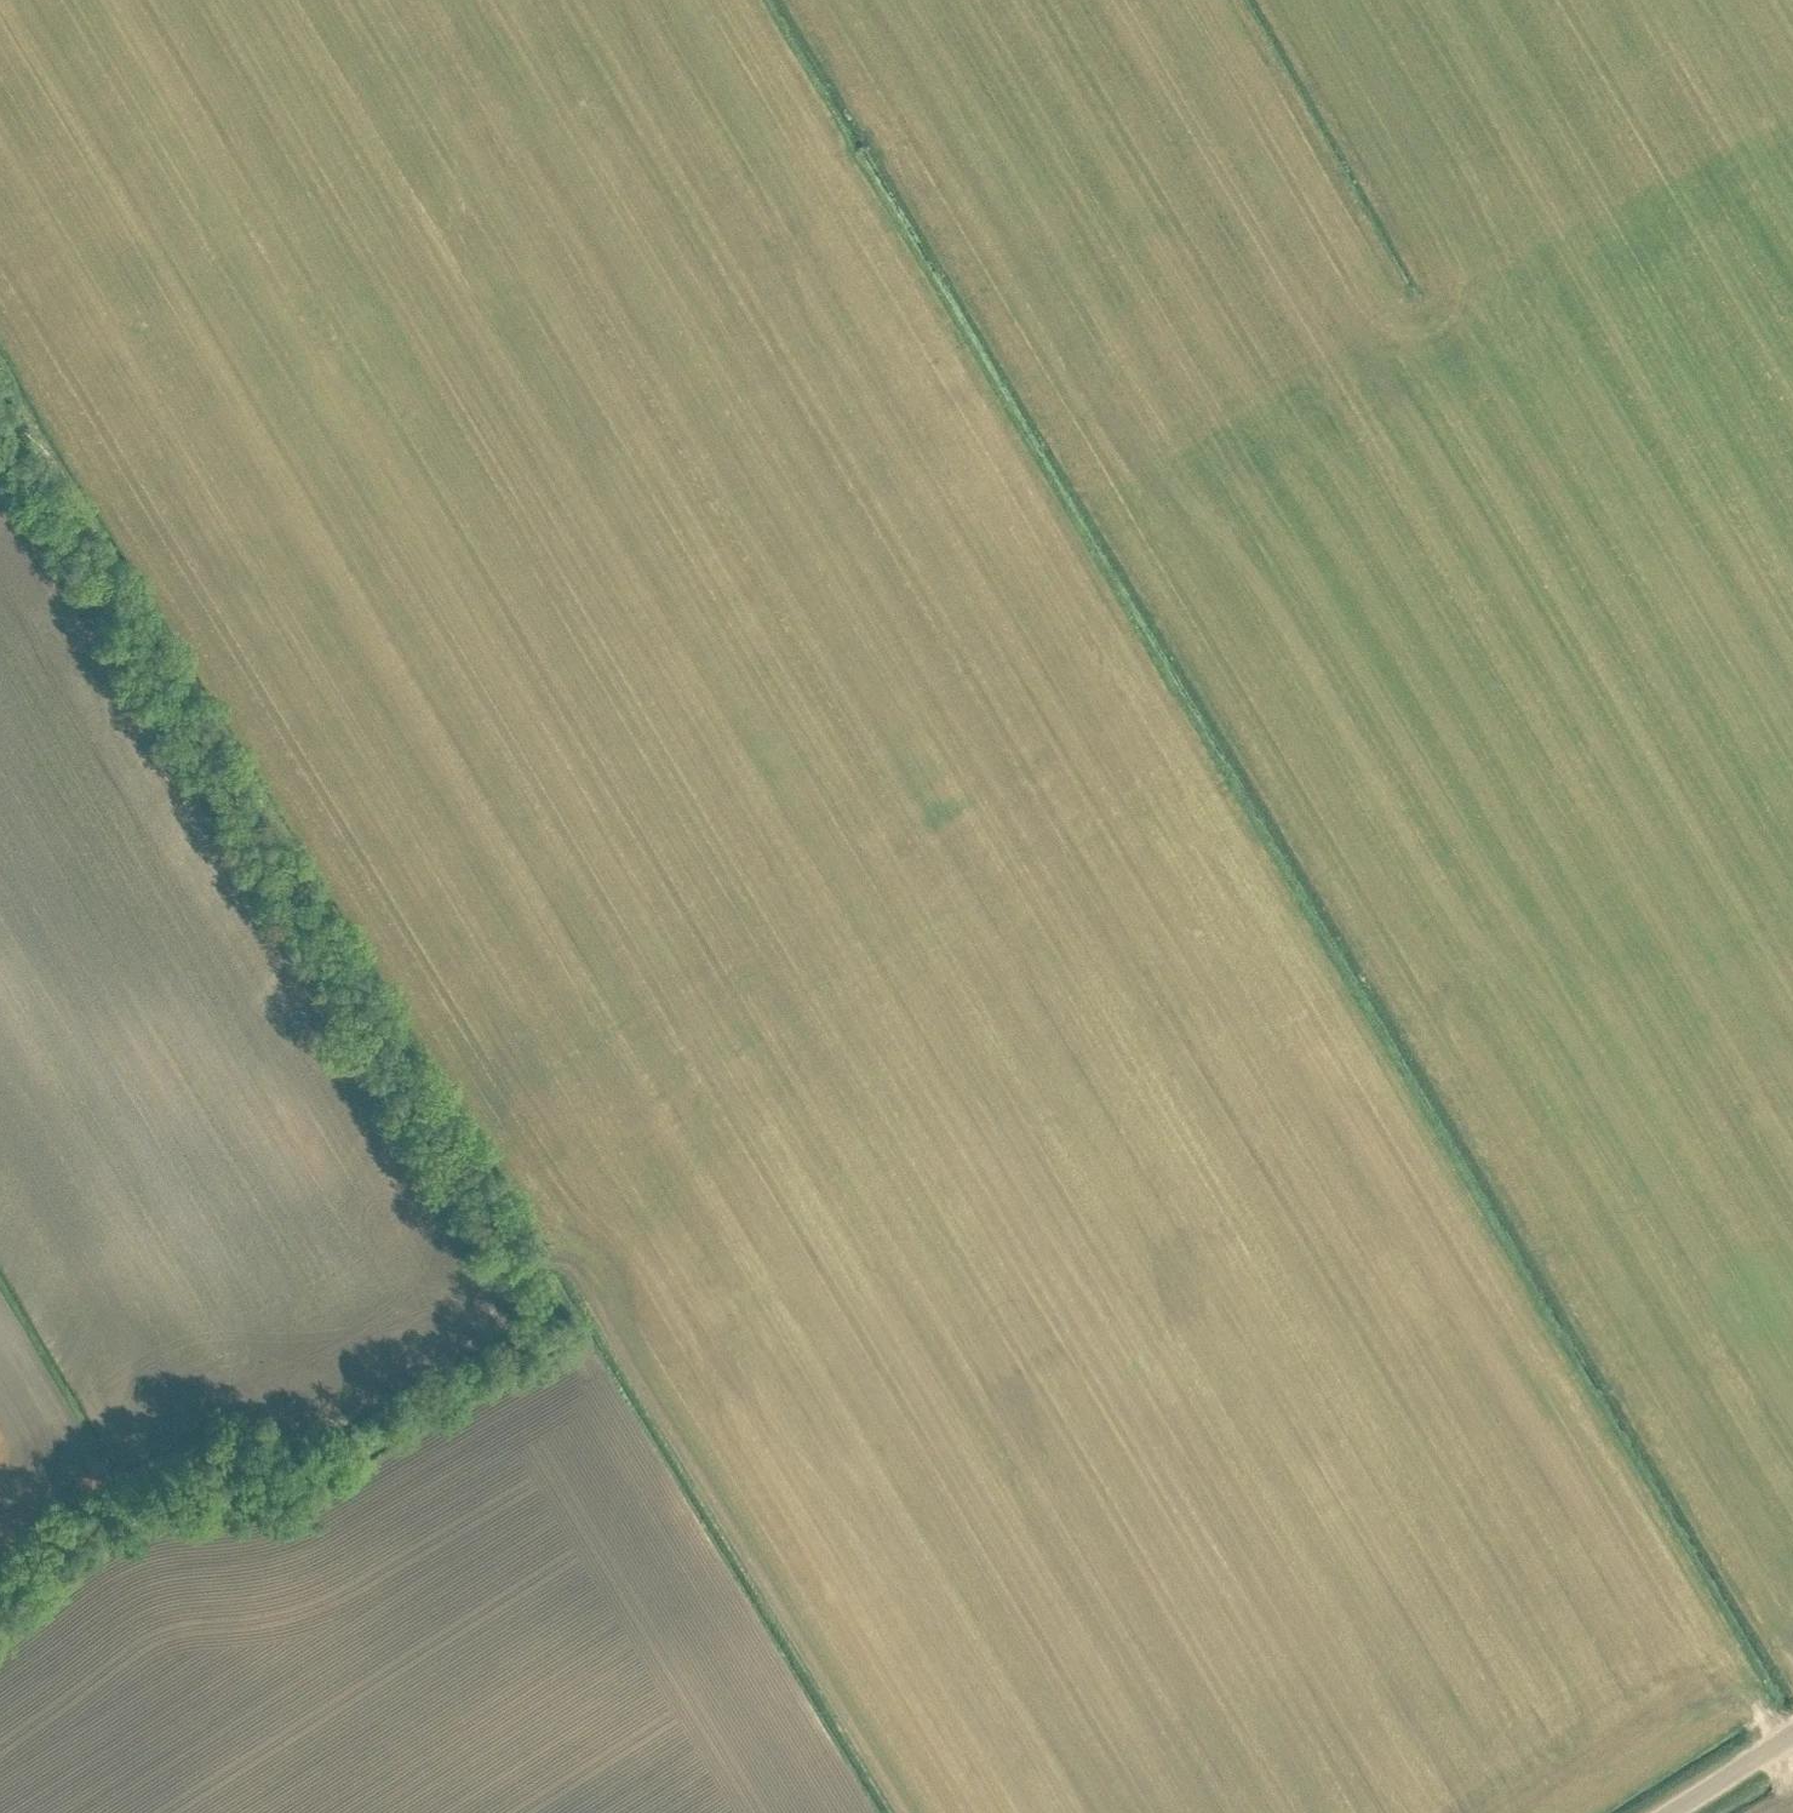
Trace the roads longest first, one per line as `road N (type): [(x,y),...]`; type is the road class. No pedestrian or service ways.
road 1 (unclassified): [(1670,1812),(1792,1736)]

